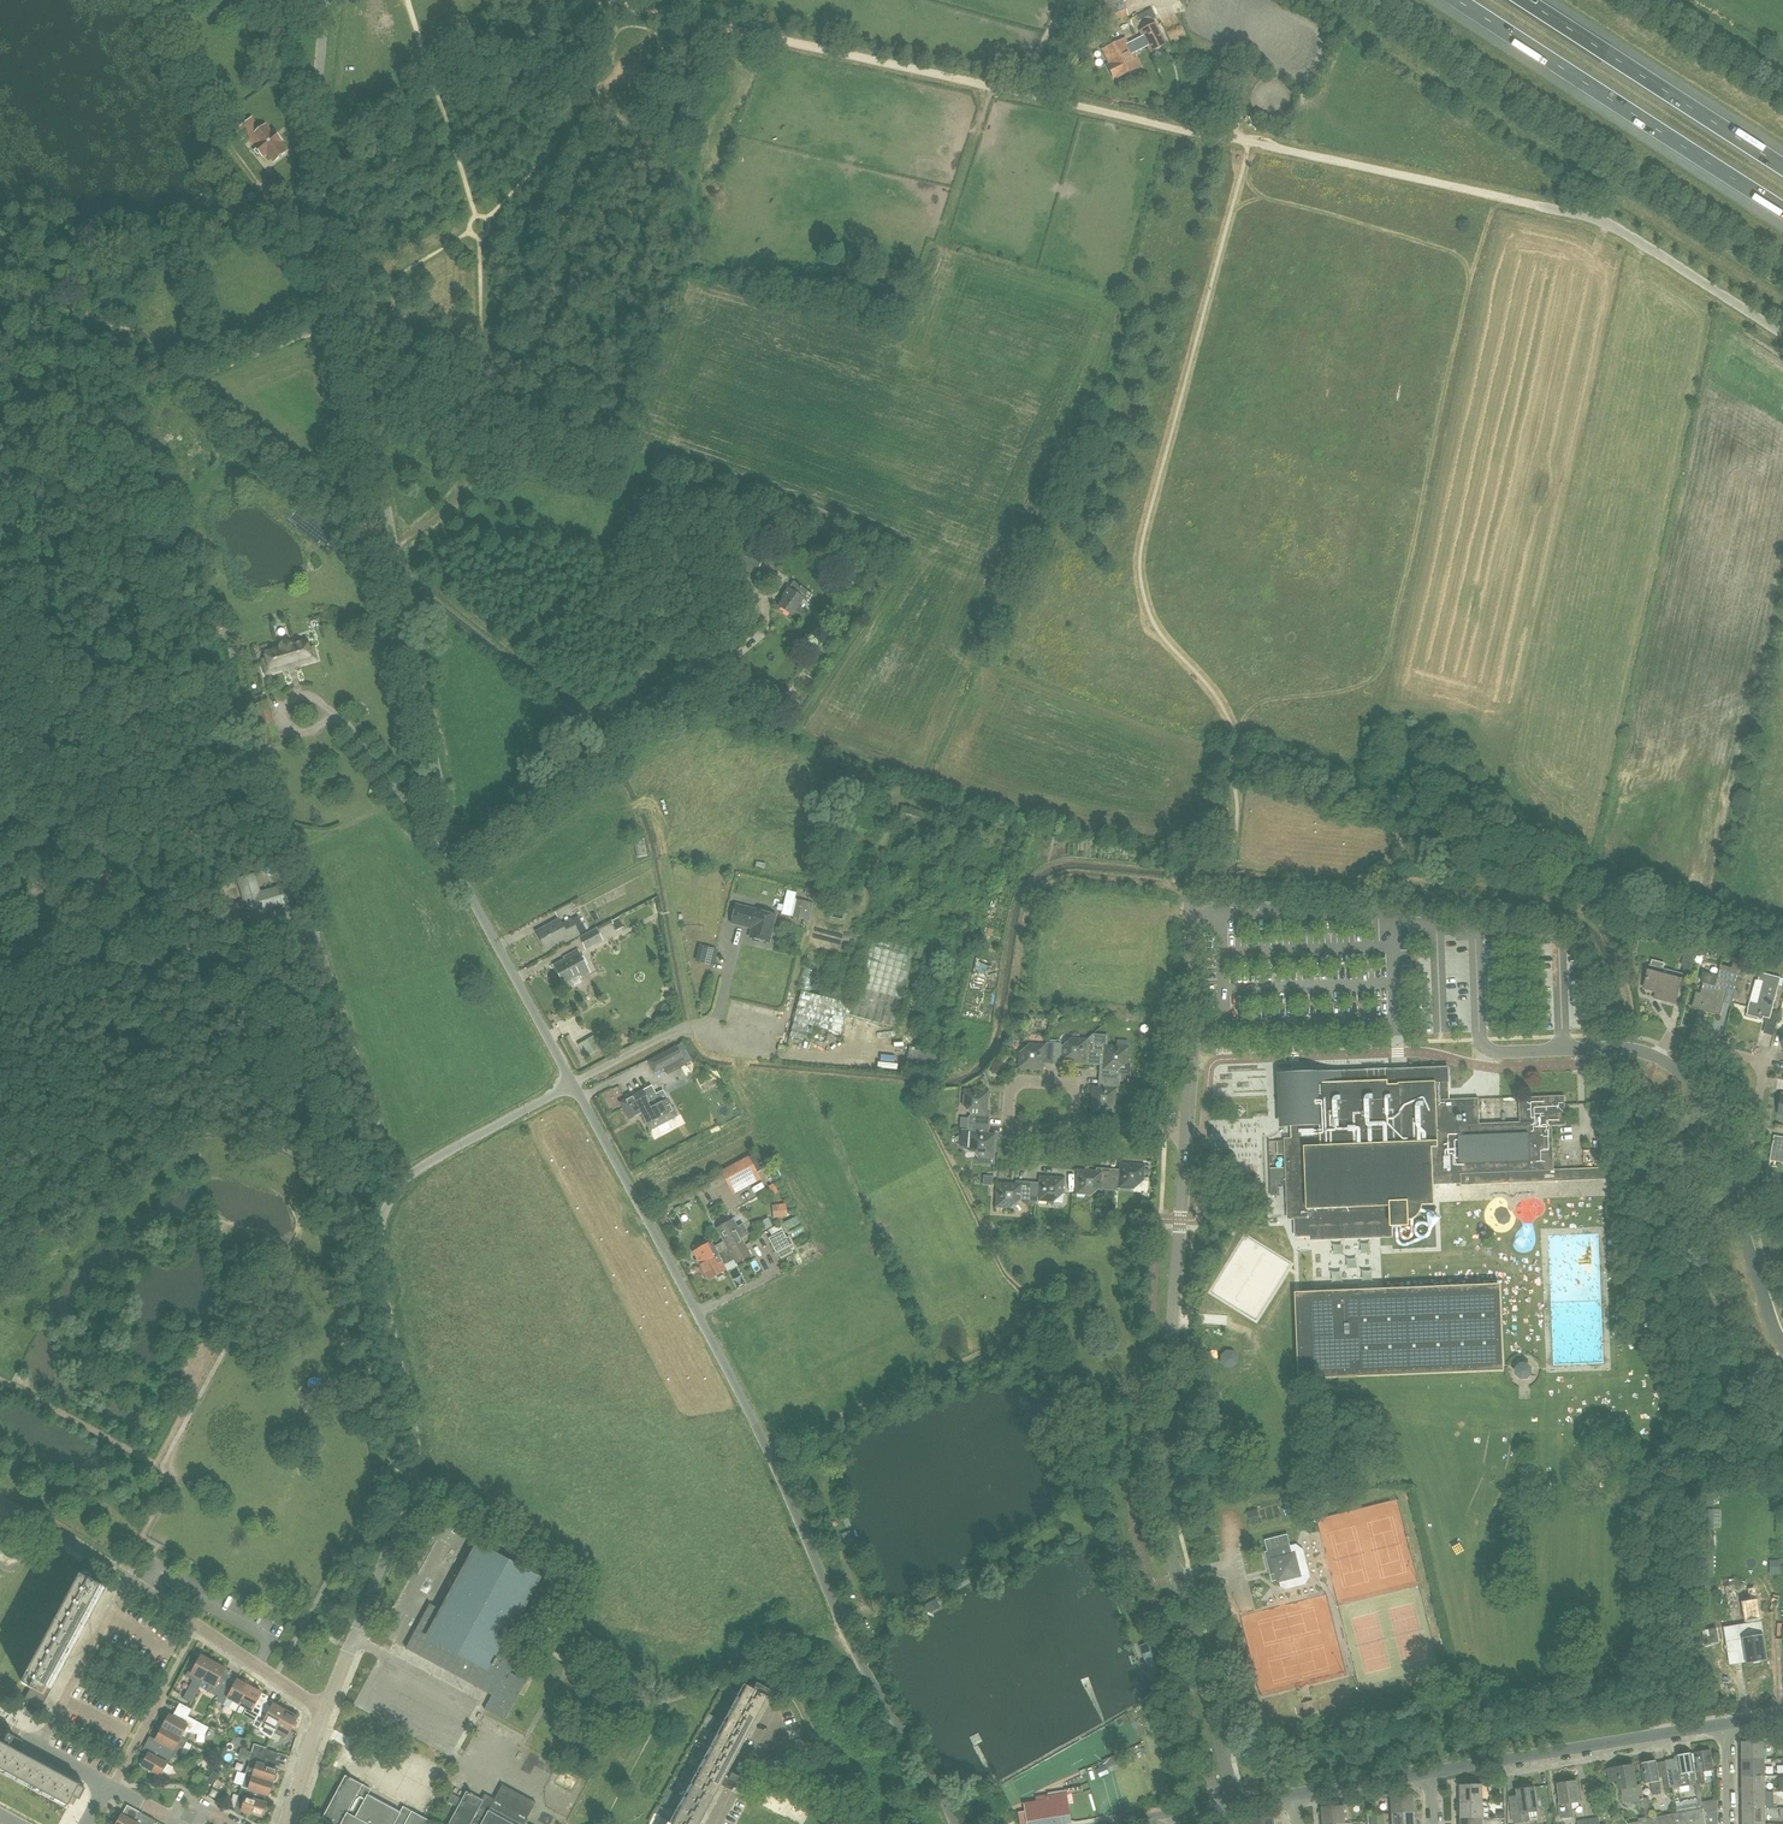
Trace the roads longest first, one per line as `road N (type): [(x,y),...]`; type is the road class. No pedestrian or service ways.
road 1 (unclassified): [(574,1084),(475,906),(450,844),(319,150),(324,0)]
road 2 (unclassified): [(955,1823),(856,1652),(769,1448),(574,1084)]
road 3 (unclassified): [(325,1710),(415,1459),(381,1272),(384,1210),(421,1168),(574,1084)]
road 4 (unclassified): [(1236,1804),(1165,1522),(1160,1463),(1187,1131)]
road 5 (track): [(1249,142),(620,5)]
road 6 (motorway): [(1449,0),(1782,213)]
road 7 (track): [(1582,216),(1249,142)]
road 8 (motorway): [(1782,165),(1522,0)]
road 9 (unclassified): [(1429,1776),(1727,1727)]
road 10 (residential): [(1659,1058),(1669,1039),(1765,1065),(1748,1154),(1723,1173)]
road 11 (unclassified): [(1782,333),(1624,233),(1582,216)]
road 12 (residential): [(325,1710),(145,1588)]
road 13 (residential): [(1079,1126),(1021,1136),(1009,1120),(1011,1093),(1030,1084),(1068,1087),(1080,1105)]
road 14 (residential): [(1659,1058),(1625,1048),(1498,1053),(1482,1039)]
road 15 (residential): [(1782,1334),(1723,1173)]
road 16 (track): [(1062,102),(1084,45),(1174,4)]
road 17 (residential): [(40,1744),(113,1605)]
road 18 (unclassified): [(1294,1798),(1429,1776)]
road 19 (residential): [(1723,1173),(1694,1091),(1659,1058)]
road 20 (residential): [(116,1570),(0,1503)]
road 21 (residential): [(718,1823),(780,1708)]
road 22 (residential): [(226,1823),(201,1814),(179,1823),(109,1784)]

